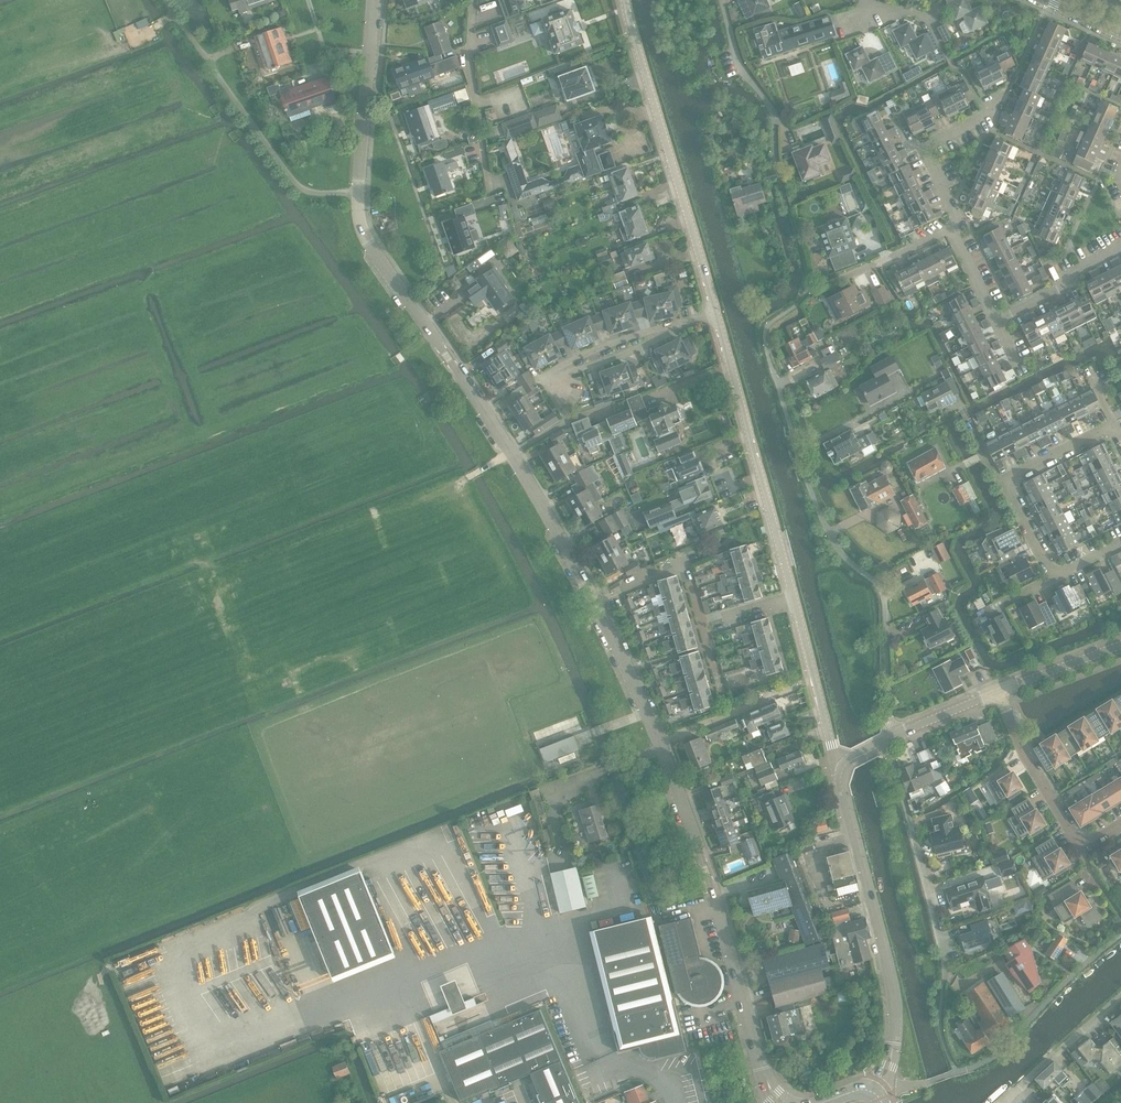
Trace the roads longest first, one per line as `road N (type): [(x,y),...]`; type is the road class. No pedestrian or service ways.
road 1 (secondary): [(598,602),(369,245),(358,212),(374,0)]
road 2 (secondary): [(776,1102),(660,743),(598,602)]
road 3 (residential): [(889,741),(883,593),(829,533),(770,362)]
road 4 (tertiary): [(871,1092),(894,1044),(894,997),(843,768)]
road 5 (residential): [(715,313),(625,0)]
road 6 (residential): [(794,599),(715,313)]
road 7 (residential): [(889,741),(944,970)]
road 8 (residential): [(1052,579),(1003,480),(1114,426)]
road 9 (residential): [(997,693),(1023,753),(1080,845),(1120,826)]
road 10 (residential): [(492,192),(471,82),(473,0)]
road 11 (residential): [(950,226),(957,223),(923,149),(987,117),(1005,95)]
road 12 (residential): [(546,379),(715,313)]
road 13 (residential): [(843,768),(794,599)]
road 14 (residential): [(703,627),(683,565),(598,602)]
road 15 (residential): [(1007,1102),(1120,996)]
road 16 (residential): [(995,321),(1120,248)]
road 17 (tertiary): [(997,693),(1120,645)]
road 18 (residential): [(773,111),(740,64),(722,0)]

